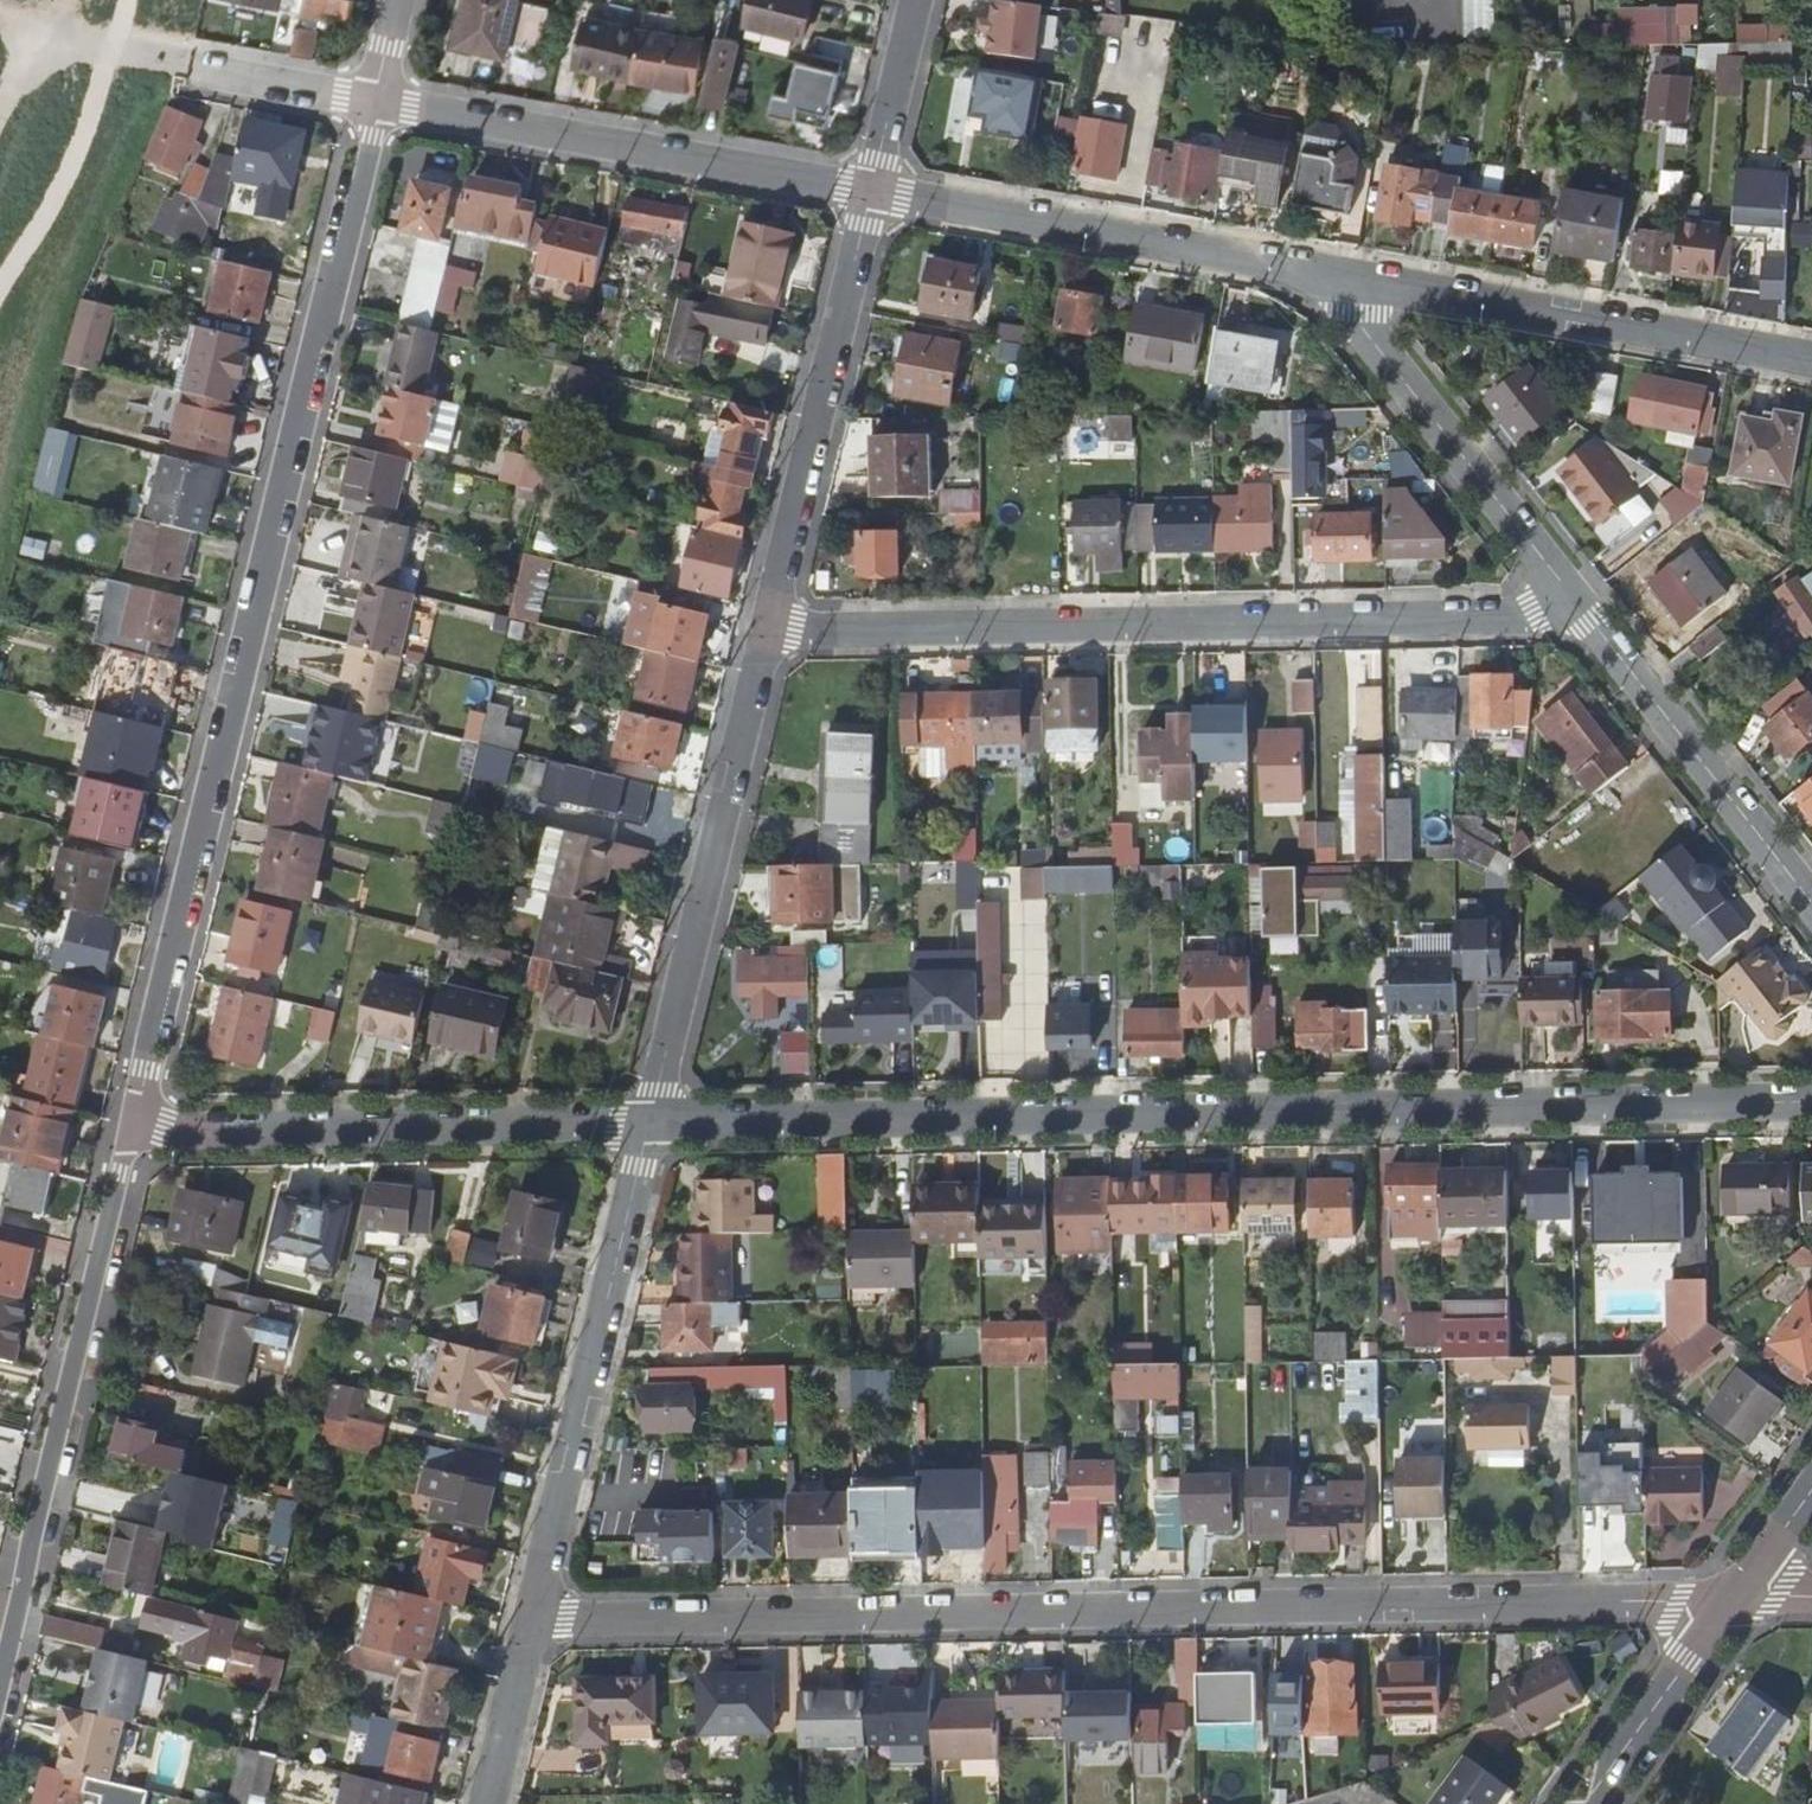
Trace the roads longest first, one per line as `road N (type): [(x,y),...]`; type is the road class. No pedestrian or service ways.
road 1 (residential): [(535,1623),(1737,1599)]
road 2 (residential): [(649,1126),(1811,1103)]
road 3 (residential): [(128,1133),(375,100)]
road 4 (residential): [(1572,615),(768,632)]
road 5 (residential): [(0,1673),(128,1133)]
road 6 (residential): [(128,1133),(649,1126)]
road 7 (residential): [(1307,269),(1811,359)]
road 8 (residential): [(535,1623),(649,1126)]
road 9 (residential): [(649,1126),(768,632)]
road 10 (residential): [(375,100),(870,192)]
road 11 (residential): [(768,632),(870,192)]
road 12 (residential): [(870,192),(1307,269)]
road 13 (residential): [(1572,615),(1307,269)]
road 14 (residential): [(1811,908),(1572,615)]
road 15 (tertiary): [(1587,1803),(1737,1599)]
road 16 (residential): [(870,192),(914,0)]
road 17 (residential): [(190,67),(375,100)]
road 18 (residential): [(491,1803),(535,1623)]
road 19 (tertiary): [(1737,1599),(1811,1494)]

